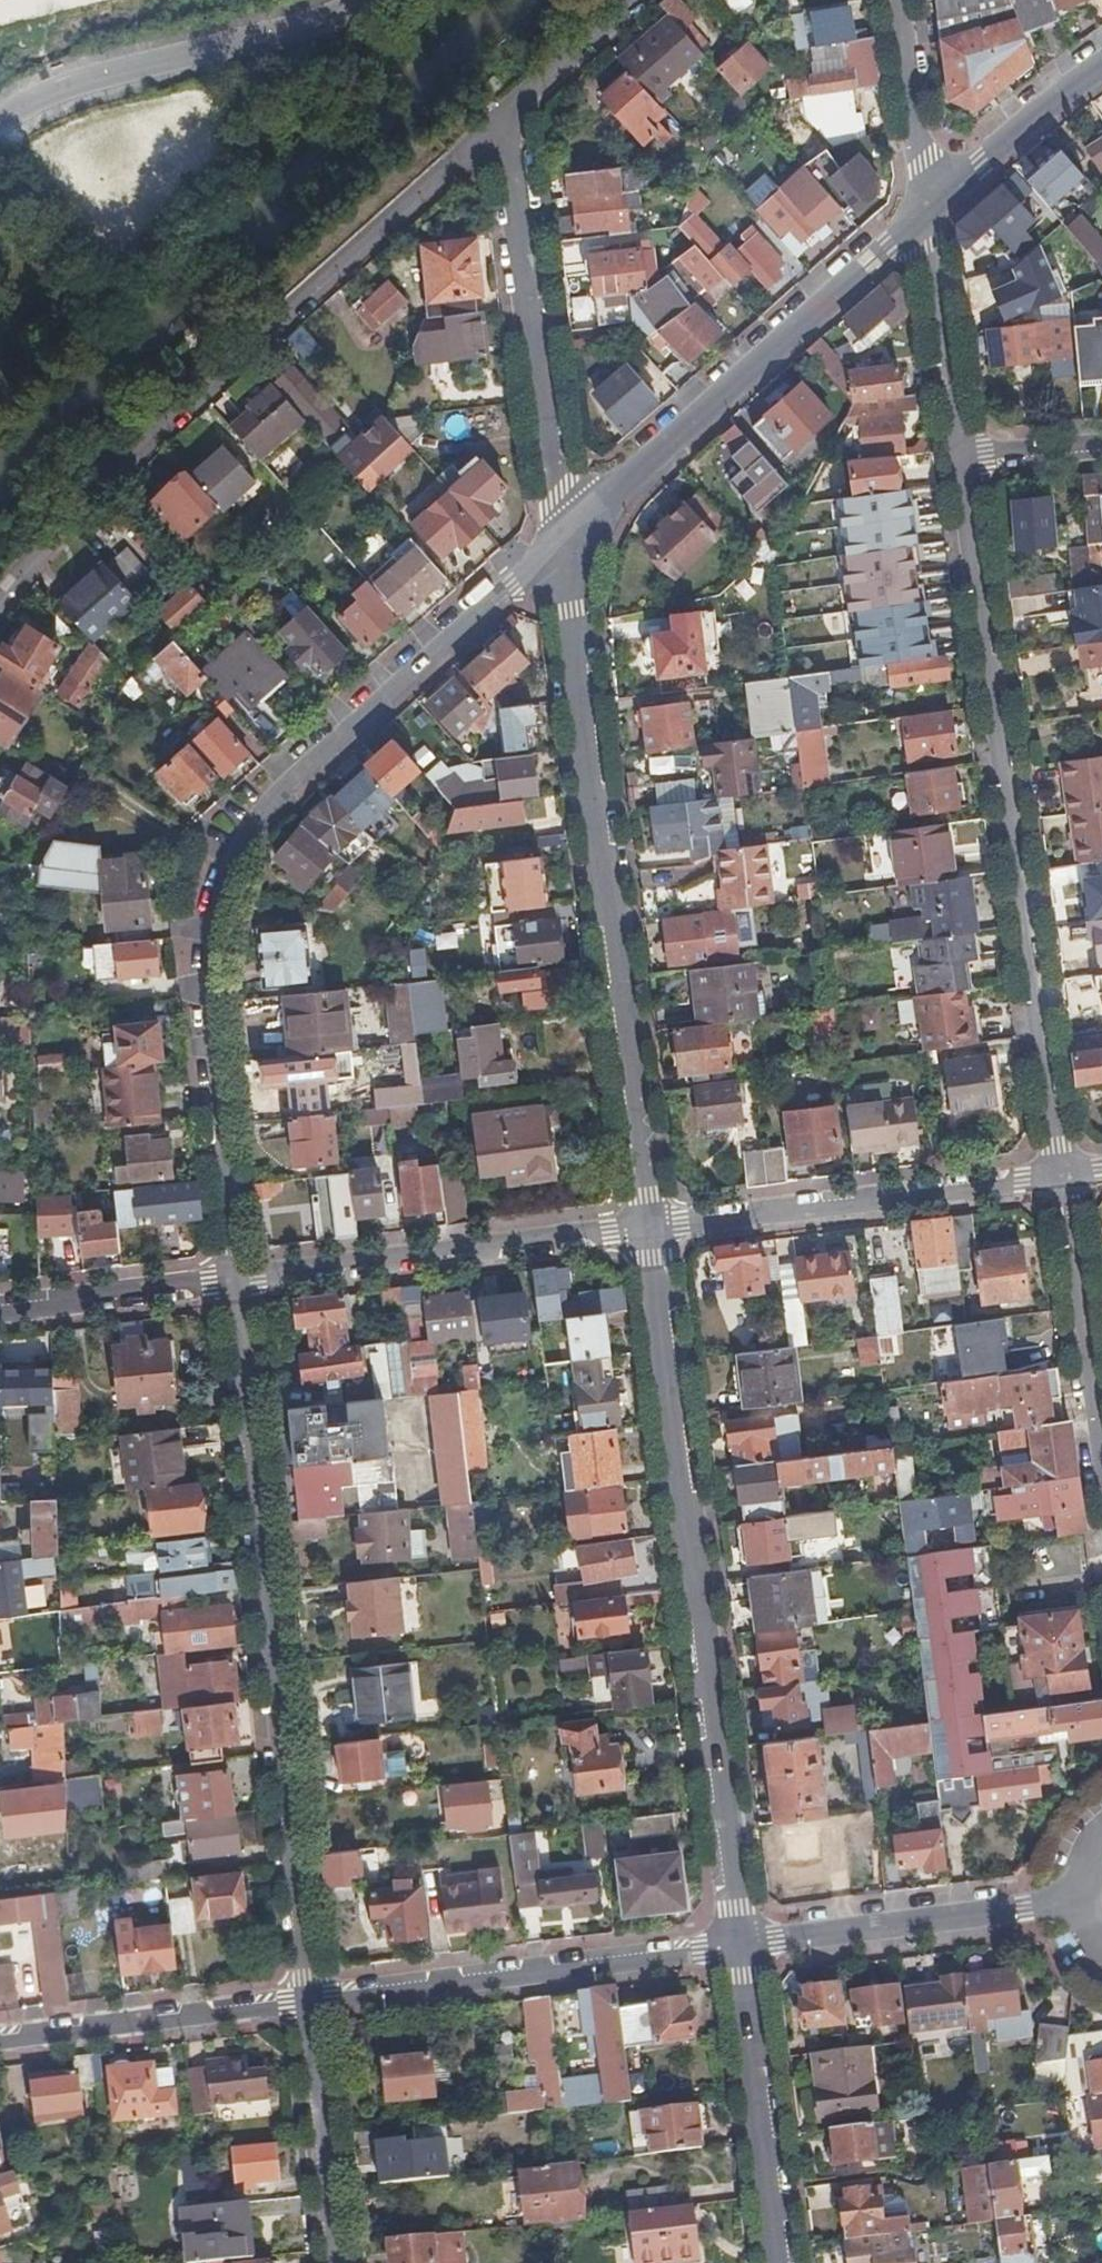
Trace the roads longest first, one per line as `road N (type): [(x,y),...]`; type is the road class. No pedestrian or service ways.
road 1 (residential): [(562,534),(242,824),(212,904),(237,1279)]
road 2 (residential): [(237,1279),(311,1998)]
road 3 (residential): [(740,1945),(647,1229)]
road 4 (residential): [(1061,1174),(965,466)]
road 5 (residential): [(0,599),(28,559),(181,409),(514,112)]
road 6 (residential): [(647,1229),(562,534)]
road 7 (residential): [(562,534),(928,217)]
road 8 (residential): [(740,1945),(311,1998)]
road 9 (residential): [(514,112),(562,534)]
road 10 (residential): [(1061,1174),(647,1229)]
road 11 (residential): [(647,1229),(237,1279)]
road 12 (residential): [(375,0),(226,54),(88,85),(0,124)]
road 13 (residential): [(1078,1901),(740,1945)]
road 14 (residential): [(782,2262),(740,1945)]
road 15 (residential): [(311,1998),(0,2037)]
road 16 (residential): [(1061,1174),(1101,1462)]
road 17 (residential): [(311,1998),(341,2262)]
road 18 (residential): [(965,466),(928,217)]
road 19 (residential): [(237,1279),(0,1308)]
road 20 (residential): [(928,217),(1101,76)]
road 21 (residential): [(928,217),(897,0)]
road 22 (residential): [(514,112),(650,0)]
road 23 (residential): [(965,466),(1101,452)]

